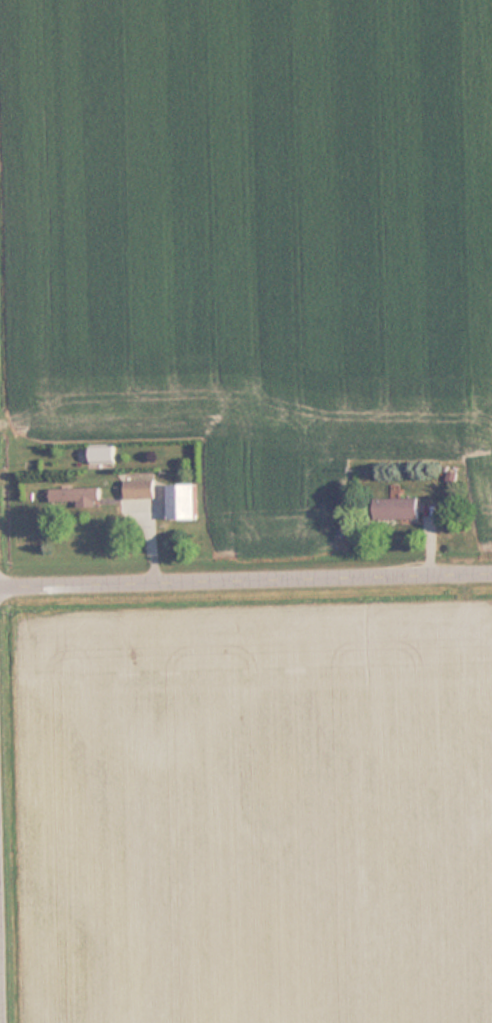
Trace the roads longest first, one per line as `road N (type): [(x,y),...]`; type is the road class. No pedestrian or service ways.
road 1 (residential): [(0,583),(491,569)]
road 2 (residential): [(6,1022),(0,735)]

